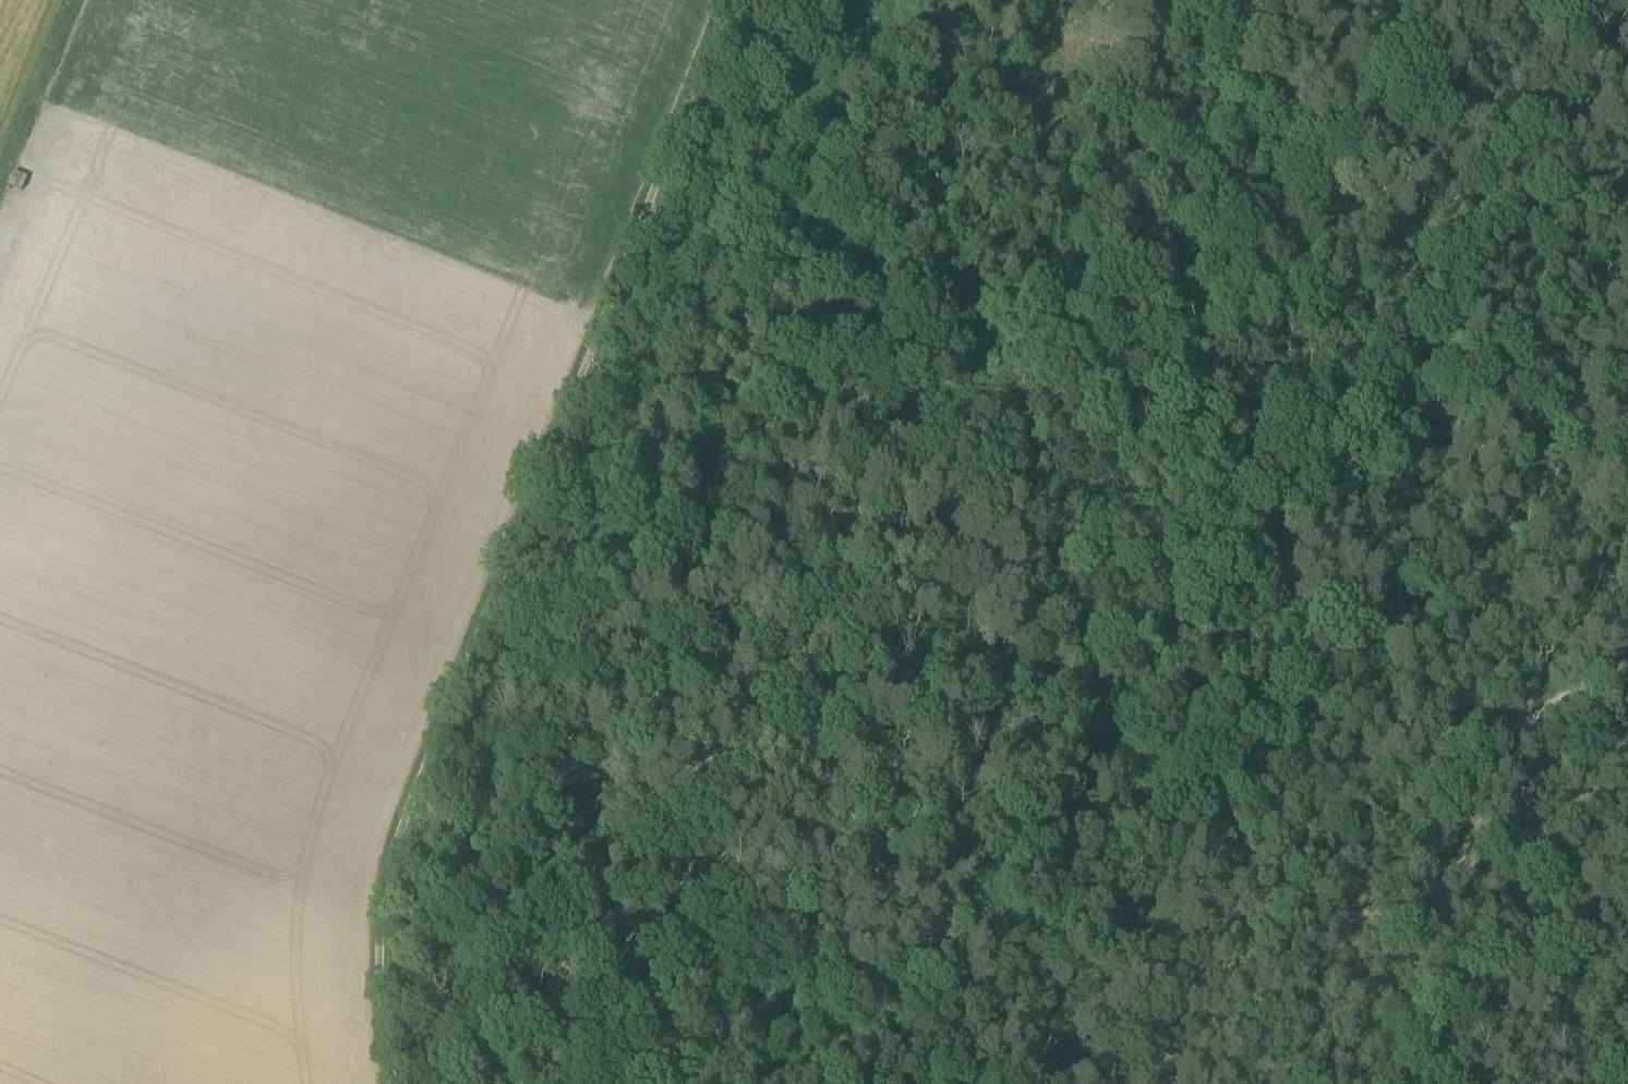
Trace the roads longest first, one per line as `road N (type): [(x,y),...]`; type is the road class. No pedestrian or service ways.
road 1 (track): [(736,0),(458,691),(408,841),(383,953),(400,1083)]
road 2 (track): [(1444,807),(1381,849),(1343,891),(1308,952),(1259,991),(1268,1049),(1289,1083)]
road 3 (track): [(1444,807),(1417,897),(1425,973),(1418,1003),(1426,1037),(1459,1083)]
road 4 (track): [(1582,711),(1524,736),(1444,807)]

